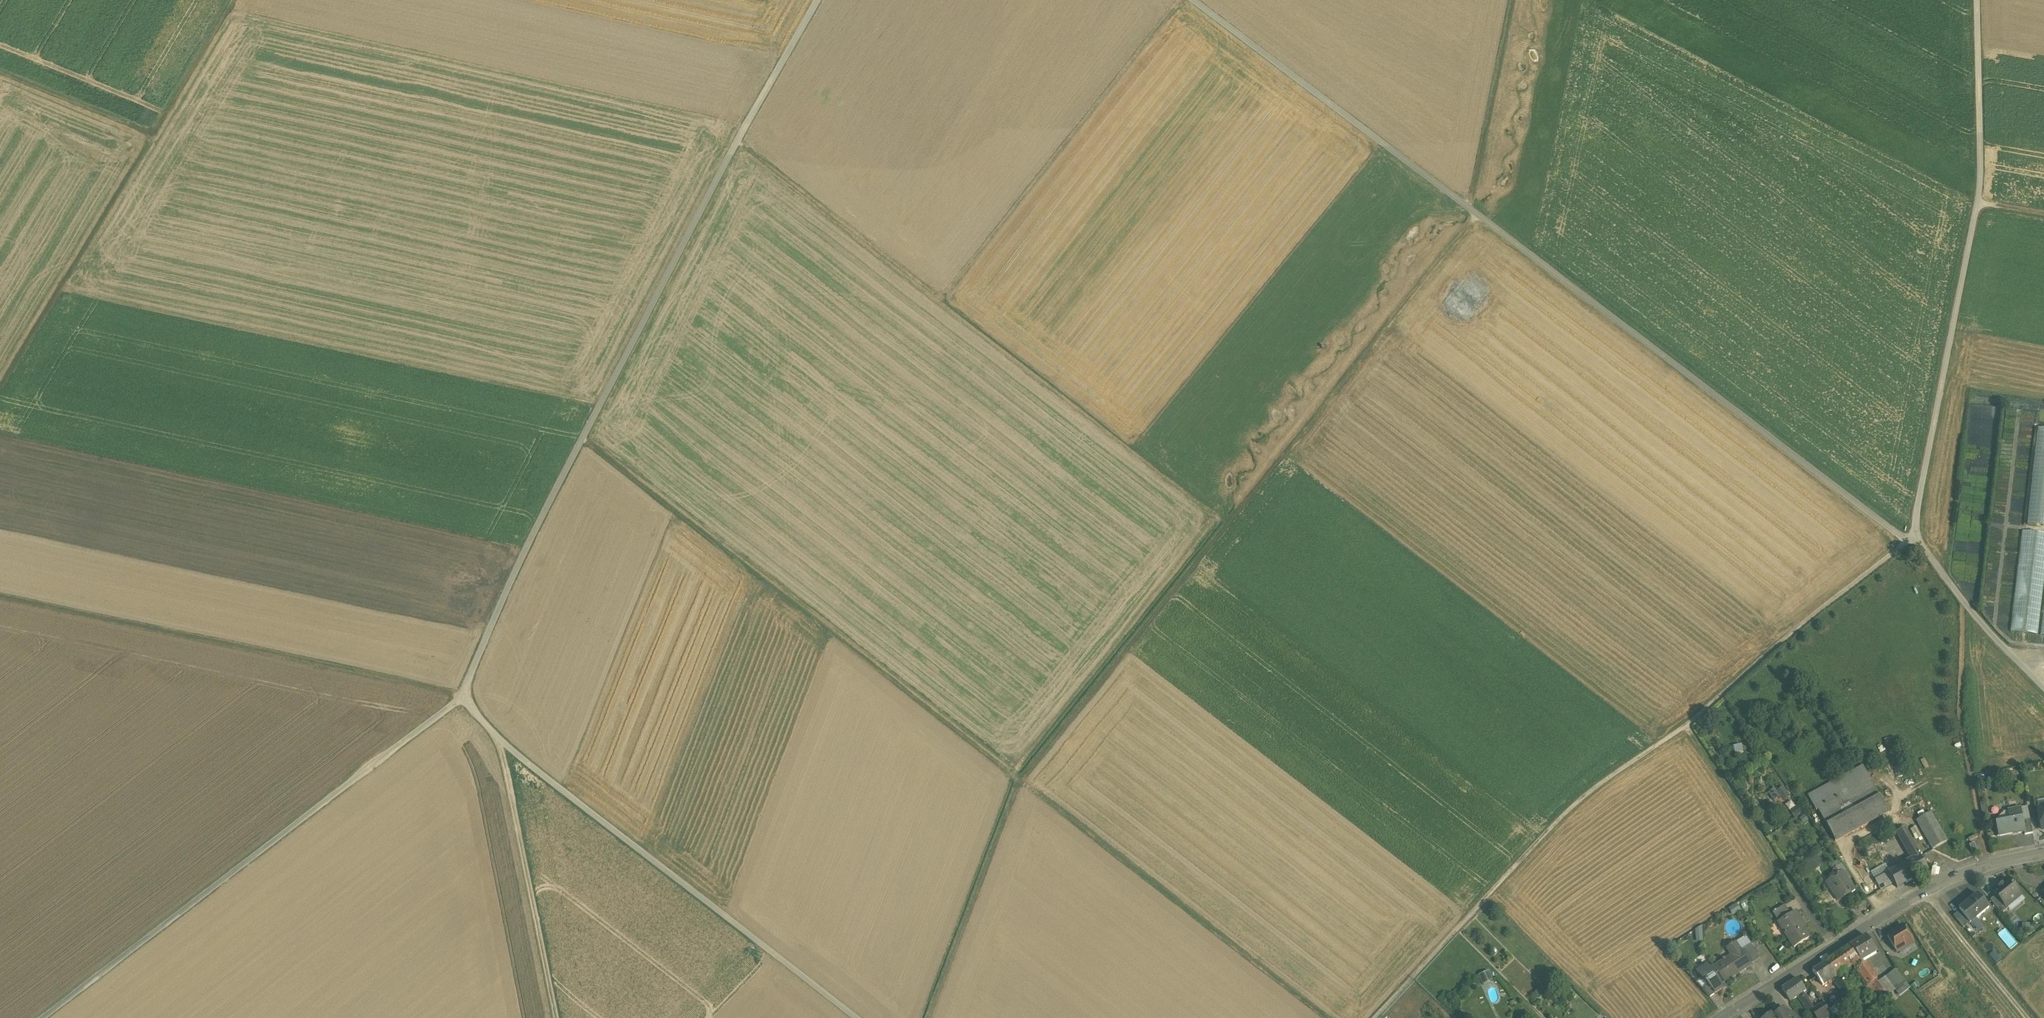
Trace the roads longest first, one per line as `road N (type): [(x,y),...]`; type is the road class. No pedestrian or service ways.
road 1 (track): [(2026,674),(1915,537),(1902,536),(1807,466),(1196,0)]
road 2 (track): [(583,439),(1329,1017)]
road 3 (track): [(818,0),(578,448),(461,699)]
road 4 (track): [(1375,1017),(1581,797),(1686,730),(1908,539)]
road 5 (track): [(1230,520),(738,143)]
road 6 (track): [(929,1017),(1022,780),(1242,505)]
road 7 (track): [(1977,0),(1980,184),(1915,537)]
road 8 (track): [(43,1017),(461,699)]
road 9 (track): [(461,699),(507,746),(856,1017)]
road 10 (track): [(0,595),(461,699)]
road 11 (track): [(1191,0),(951,305)]
road 12 (secondary): [(1713,1017),(1923,893),(1969,871),(2043,854)]
road 13 (track): [(0,388),(155,130)]
road 14 (track): [(561,1017),(507,746)]
road 15 (track): [(1508,0),(1467,206)]
road 16 (track): [(1791,884),(1686,730)]
road 17 (track): [(0,71),(155,130)]
road 18 (track): [(1923,893),(2027,1017)]
road 19 (track): [(155,130),(233,0)]

